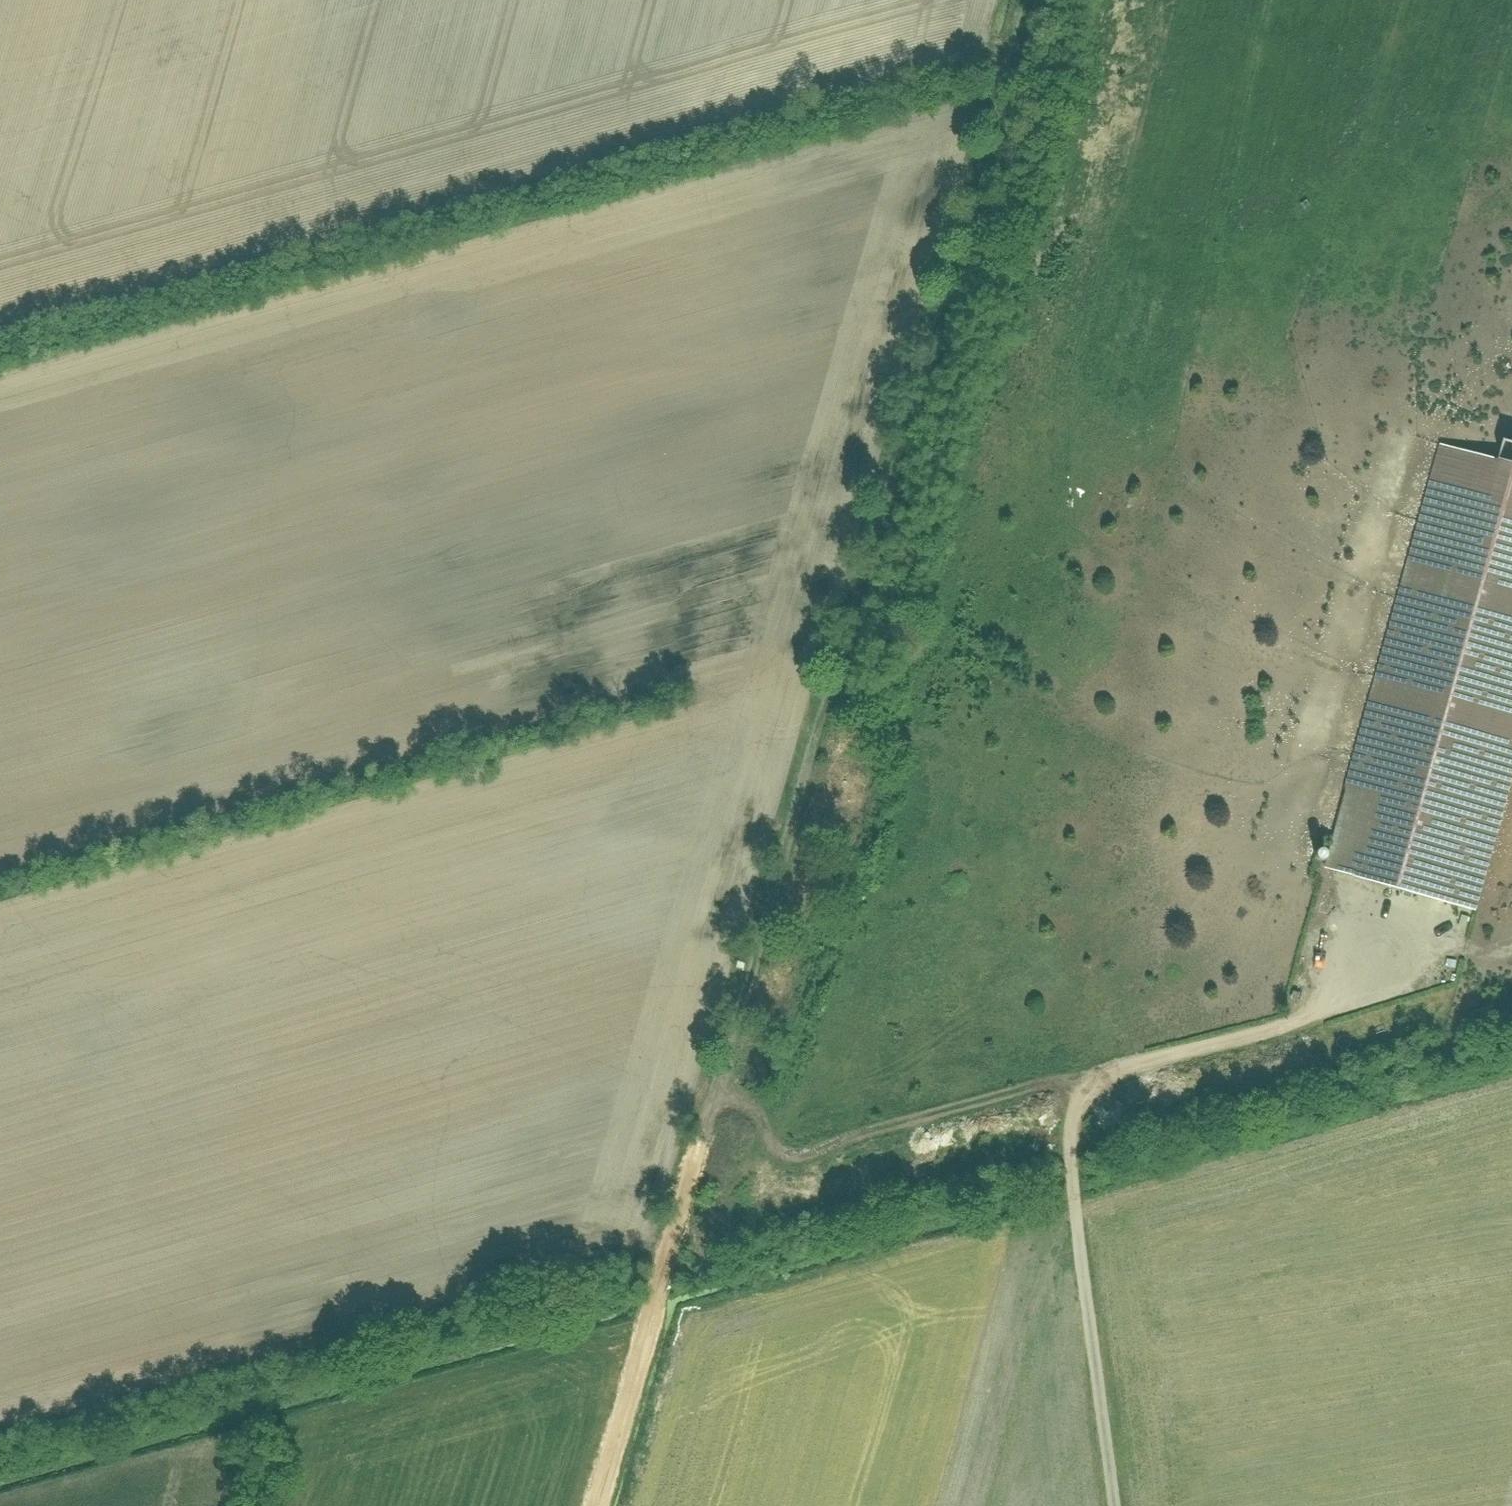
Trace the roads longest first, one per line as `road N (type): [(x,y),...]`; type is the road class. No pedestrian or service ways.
road 1 (track): [(1381,944),(1282,1033),(1107,1077),(1082,1103),(1071,1155),(1076,1221),(1114,1505)]

